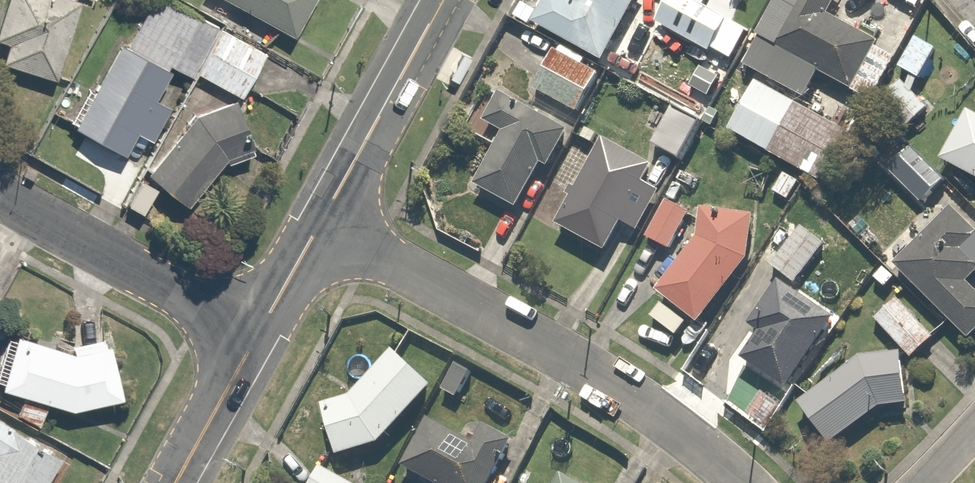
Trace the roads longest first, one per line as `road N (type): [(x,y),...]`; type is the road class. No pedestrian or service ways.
road 1 (residential): [(738,482),(650,408),(323,221)]
road 2 (residential): [(257,338),(0,197)]
road 3 (residential): [(443,0),(323,221)]
road 4 (residential): [(257,338),(176,482)]
road 5 (residential): [(323,221),(257,338)]

